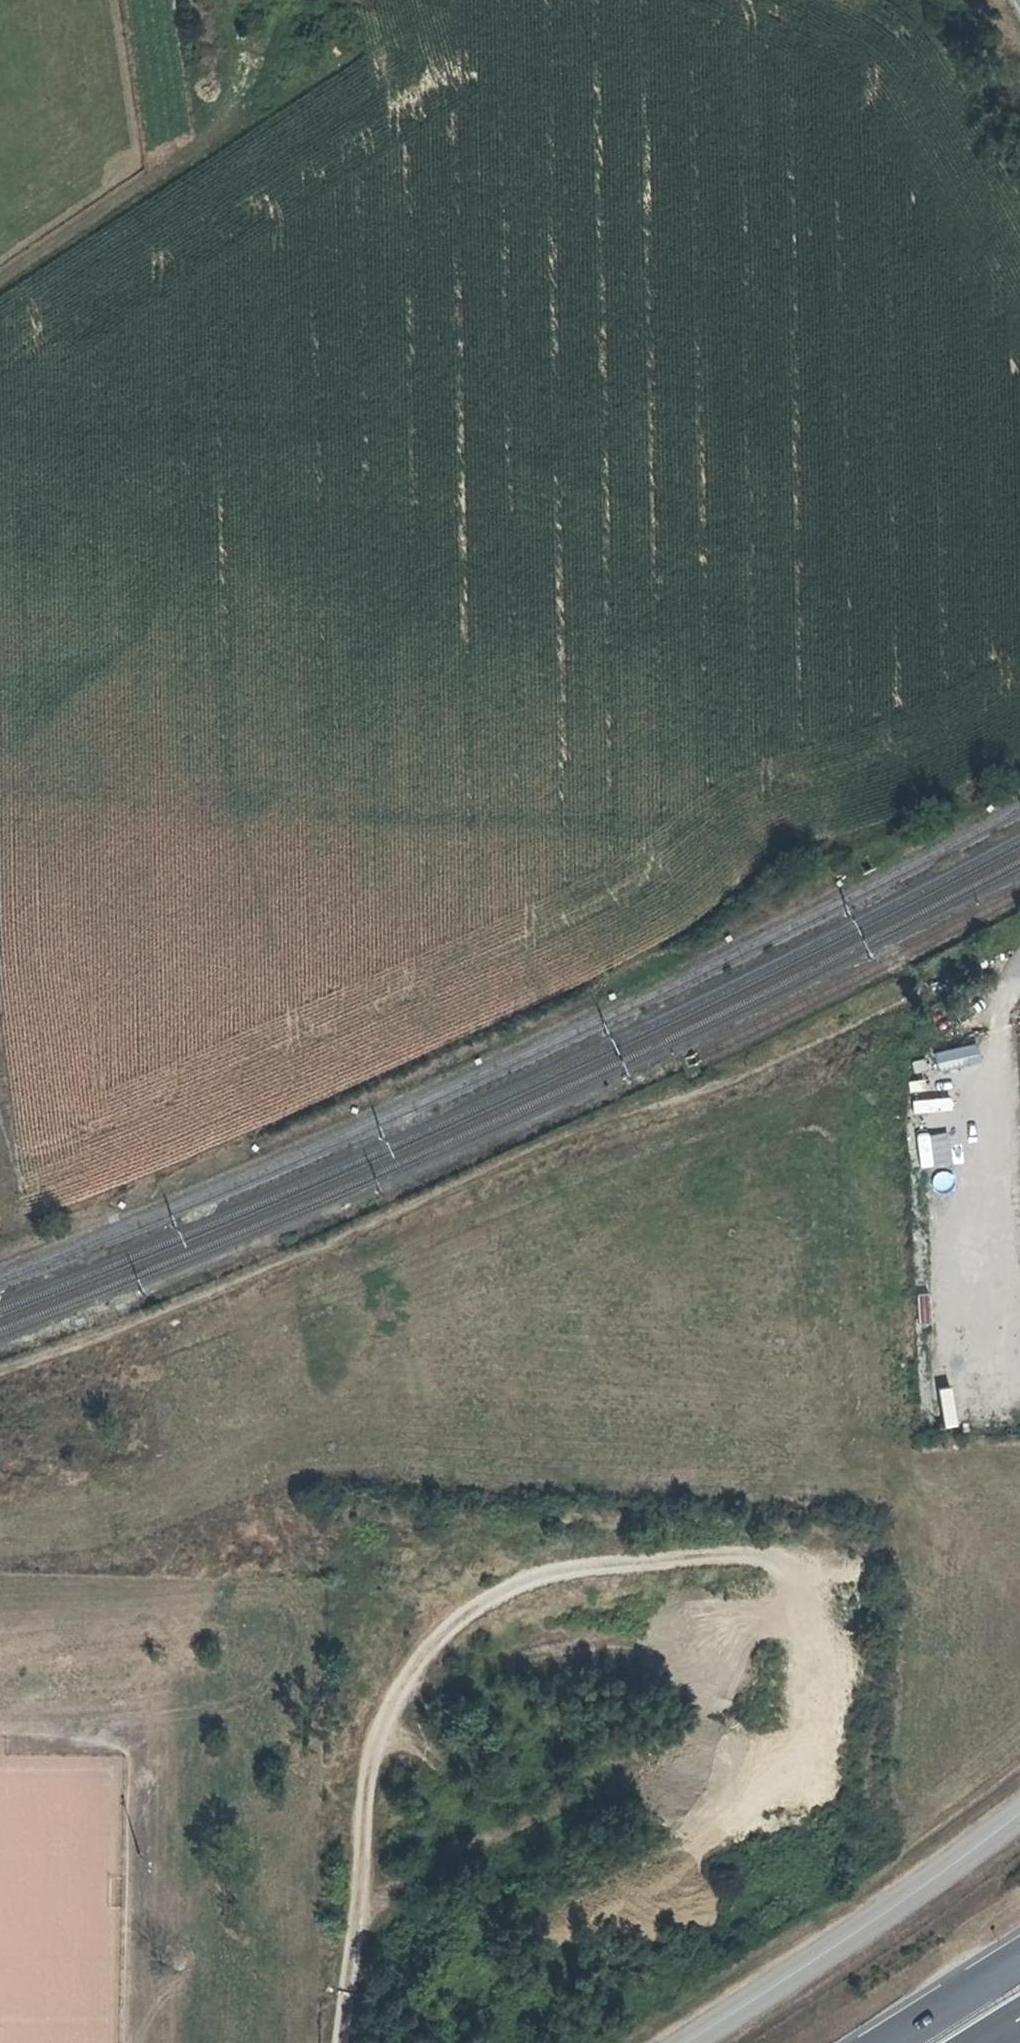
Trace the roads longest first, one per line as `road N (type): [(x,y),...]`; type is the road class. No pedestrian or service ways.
road 1 (track): [(0,1376),(156,1324),(651,1108),(764,1073),(1019,949)]
road 2 (unclassified): [(684,2042),(1019,1808)]
road 3 (track): [(0,281),(217,129)]
road 4 (motorway): [(1019,1962),(890,2042)]

